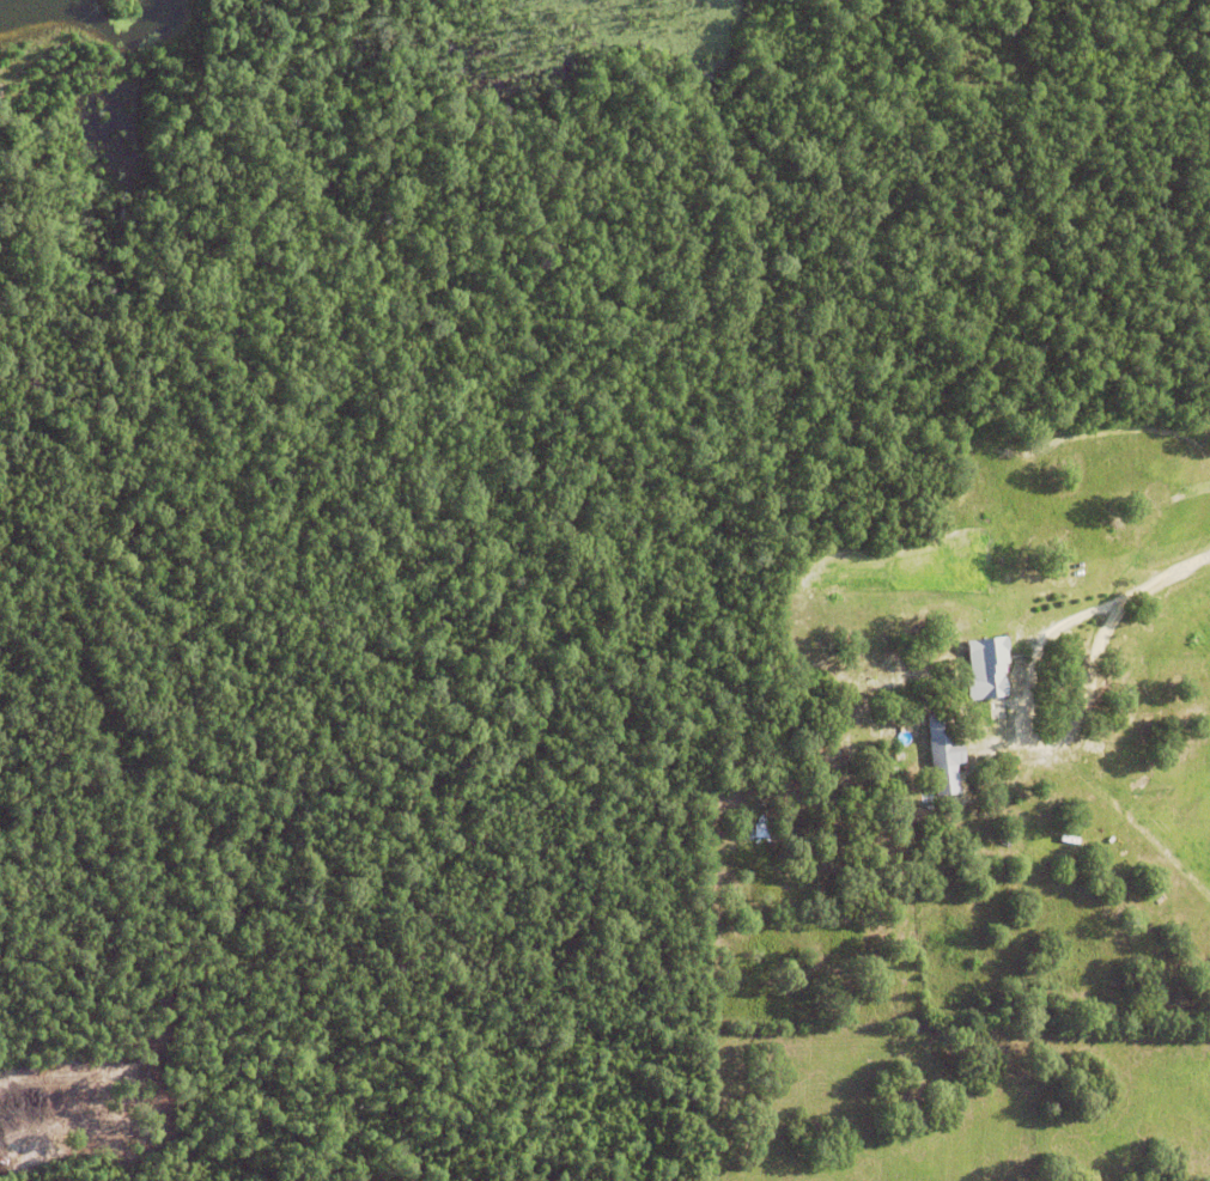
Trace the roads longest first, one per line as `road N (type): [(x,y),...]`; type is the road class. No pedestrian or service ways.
road 1 (residential): [(1127,596),(1045,633),(1014,730),(1021,744),(1048,737),(1069,716),(1127,596)]

